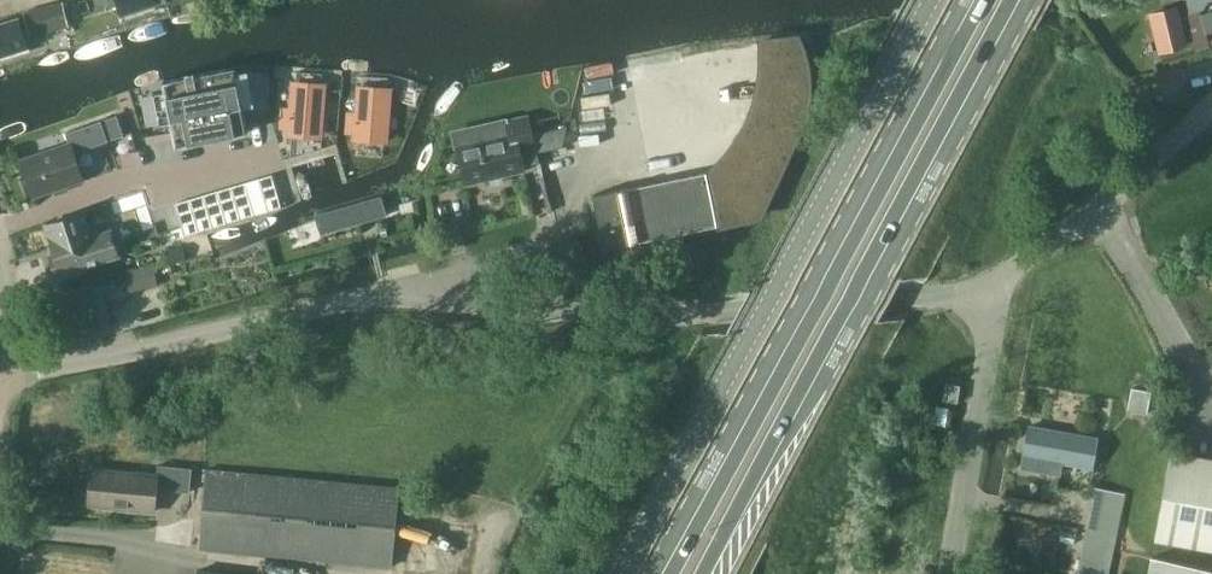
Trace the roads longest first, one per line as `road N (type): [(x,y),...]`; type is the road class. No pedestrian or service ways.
road 1 (tertiary): [(0,374),(371,295),(625,316),(988,291),(1211,106)]
road 2 (primary): [(701,573),(1020,0)]
road 3 (unclassified): [(619,573),(932,0)]
road 4 (primary): [(975,0),(663,573)]

